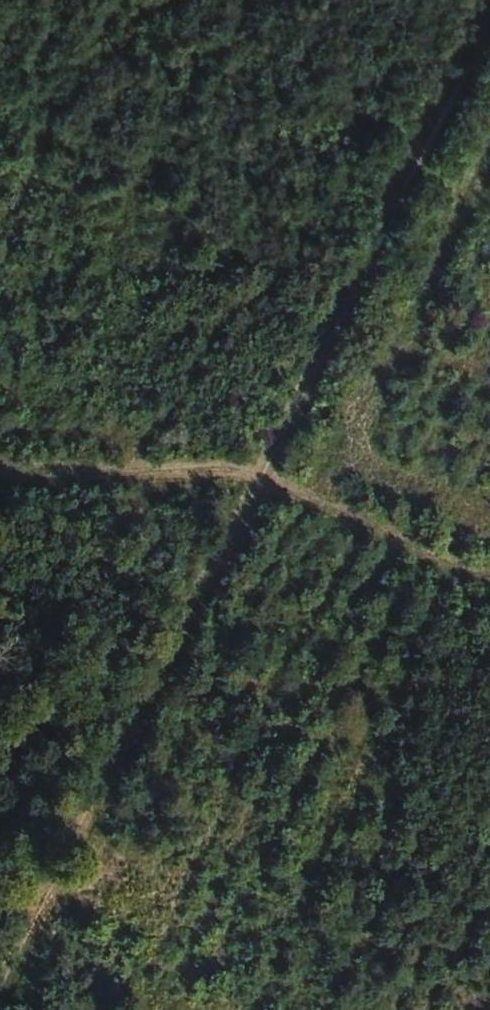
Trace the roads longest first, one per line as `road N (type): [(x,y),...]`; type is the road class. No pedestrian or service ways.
road 1 (track): [(33,1009),(266,449),(489,17)]

